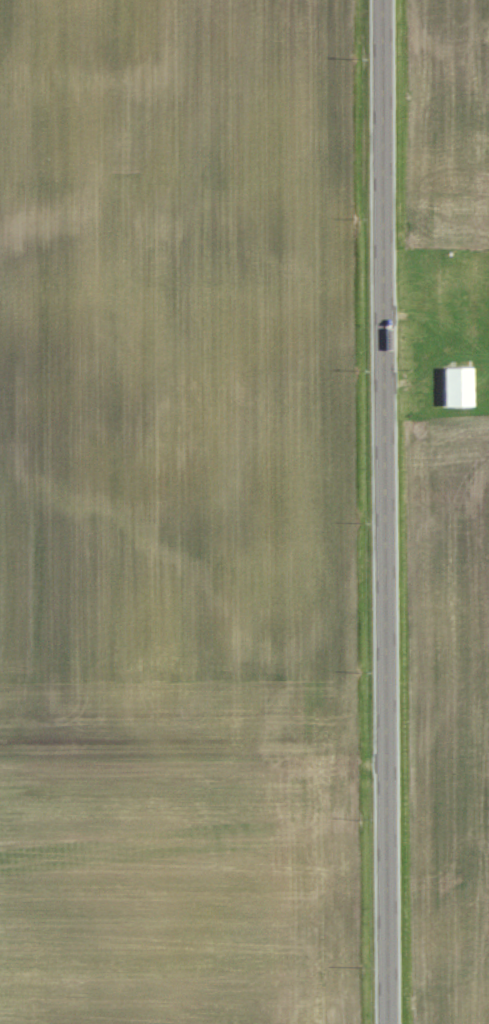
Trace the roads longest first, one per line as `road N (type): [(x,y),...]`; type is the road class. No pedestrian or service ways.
road 1 (primary): [(388,1023),(385,0)]

